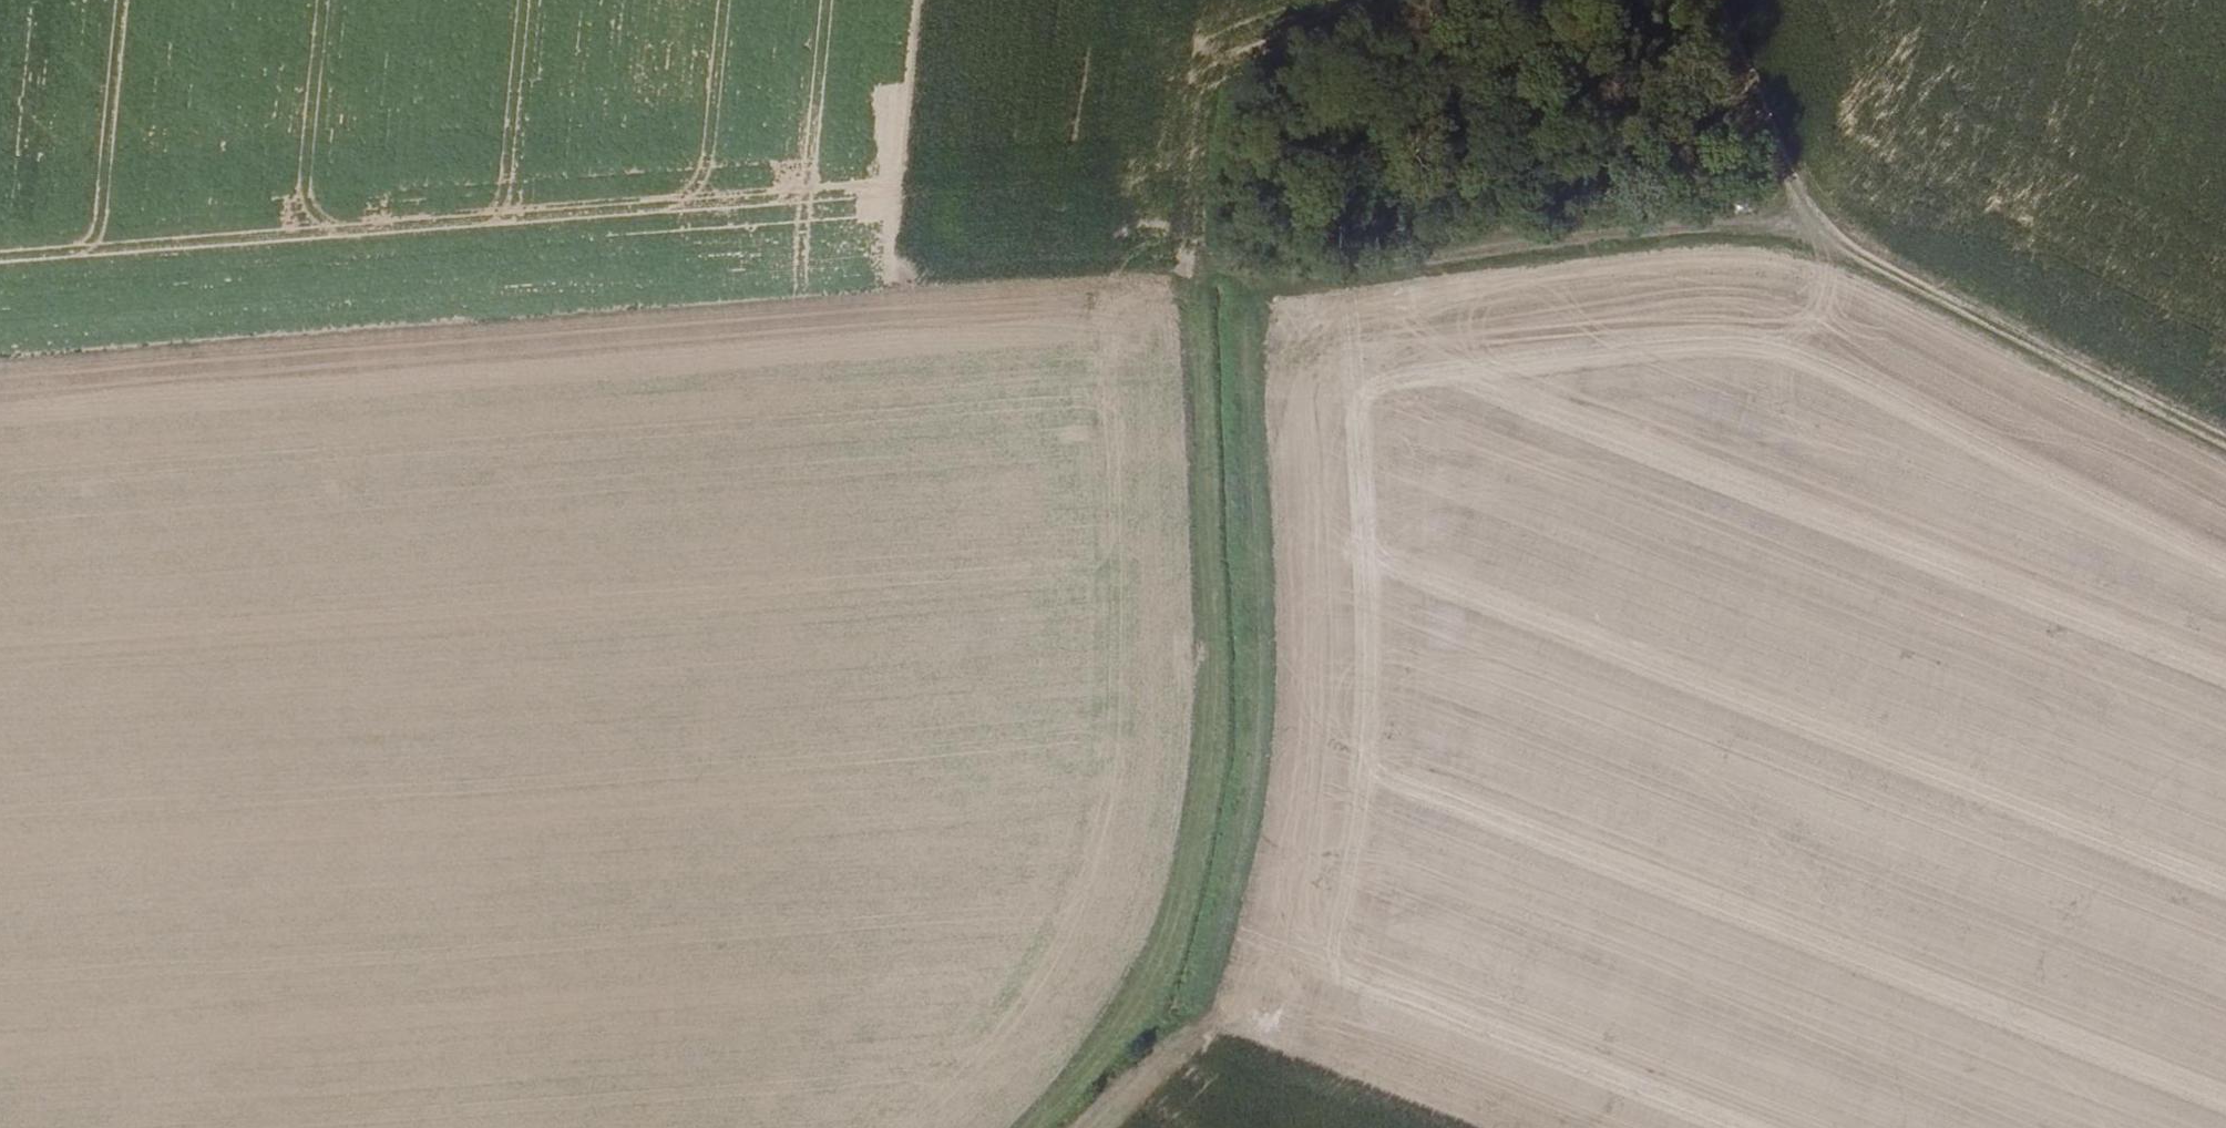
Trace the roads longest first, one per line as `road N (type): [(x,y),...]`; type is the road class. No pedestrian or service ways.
road 1 (track): [(2225,436),(1829,238),(1747,97),(1707,0)]

